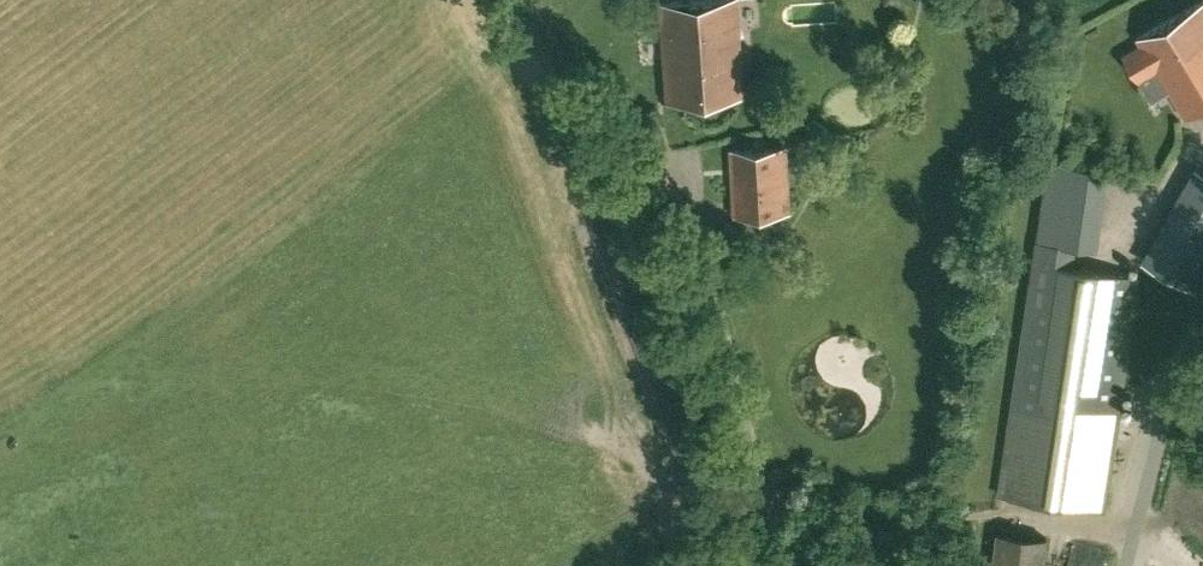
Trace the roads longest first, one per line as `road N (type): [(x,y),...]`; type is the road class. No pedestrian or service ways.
road 1 (unclassified): [(1125,565),(1172,389),(1202,318)]

